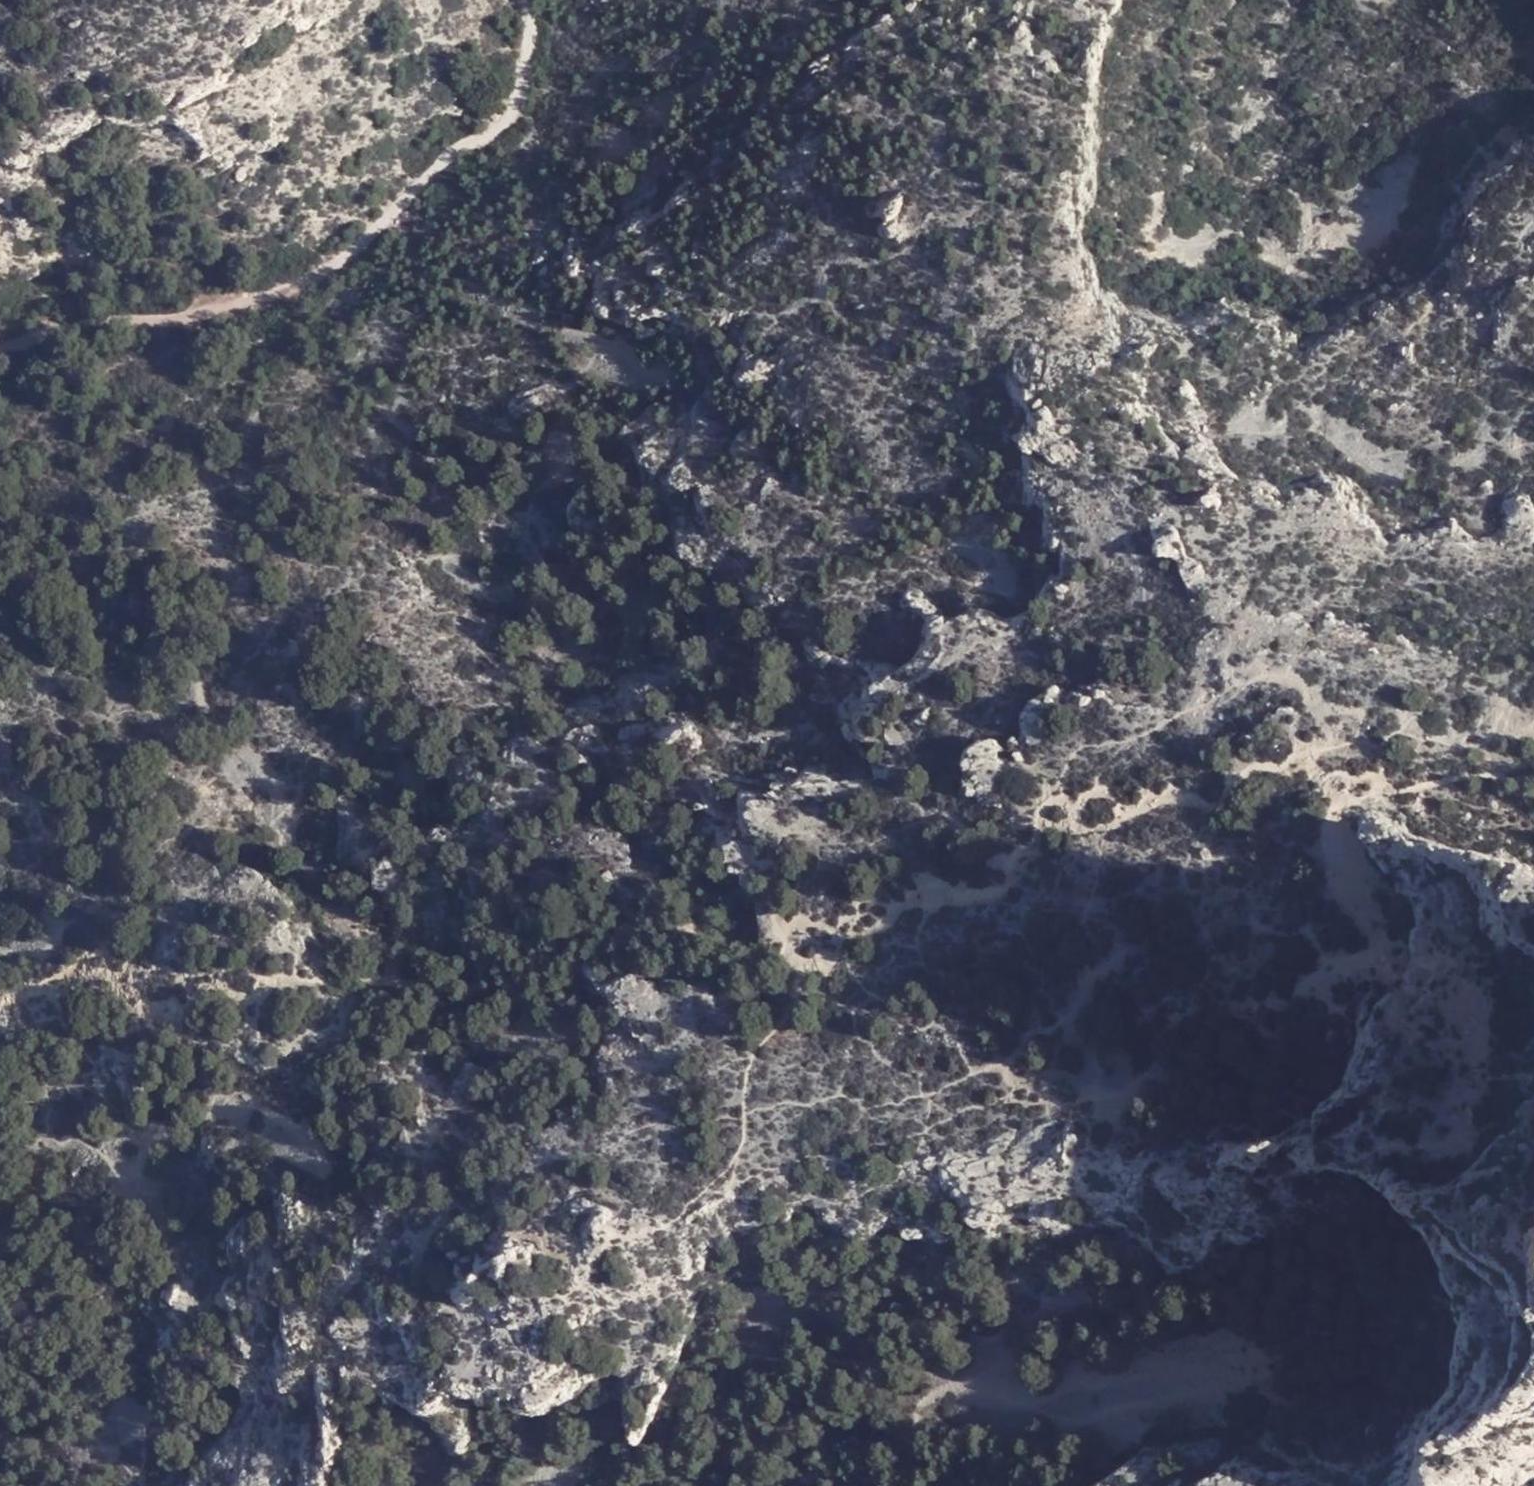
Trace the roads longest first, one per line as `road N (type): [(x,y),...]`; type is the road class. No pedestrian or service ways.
road 1 (track): [(526,0),(525,83),(516,111),(440,162),(332,267),(267,296),(171,321),(59,332),(0,348)]

